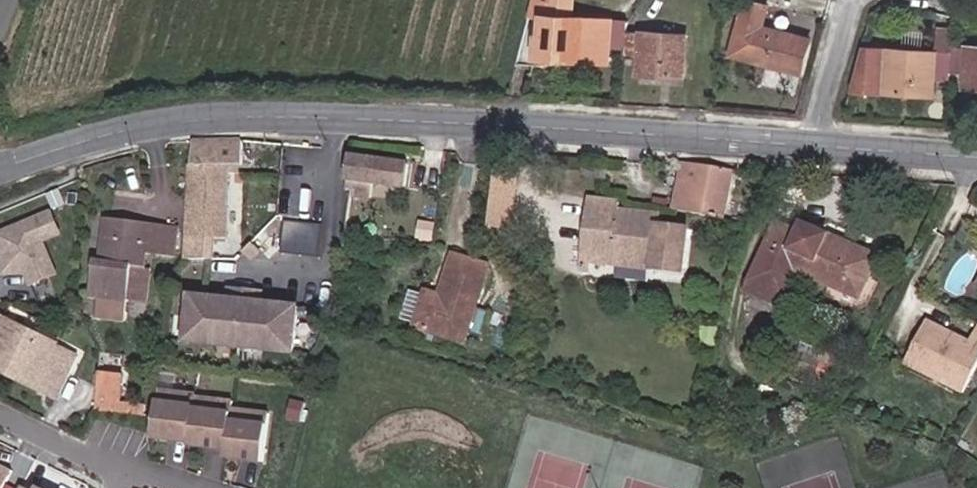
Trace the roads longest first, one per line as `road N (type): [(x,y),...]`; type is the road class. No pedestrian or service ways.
road 1 (tertiary): [(0,171),(109,135),(268,117),(811,146)]
road 2 (residential): [(0,414),(181,487)]
road 3 (tertiary): [(811,146),(976,158)]
road 4 (residential): [(811,146),(852,0)]

